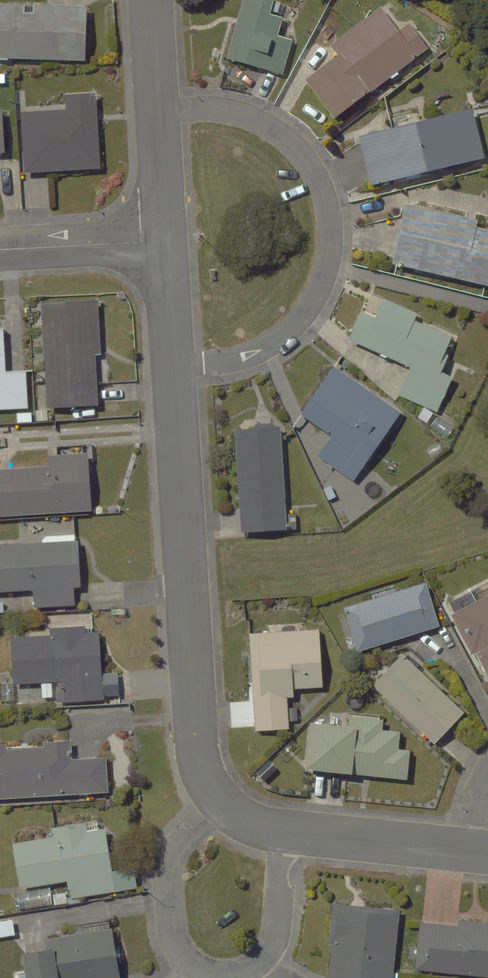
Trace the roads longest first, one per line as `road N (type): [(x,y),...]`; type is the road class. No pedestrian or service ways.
road 1 (residential): [(157,110),(230,113),(281,135),(316,176),(330,236),(322,287),(290,330),(244,356),(173,365)]
road 2 (residential): [(173,365),(199,734),(221,803)]
road 3 (residential): [(221,803),(181,842),(168,872),(177,947),(204,973),(245,971),(270,947),(282,830)]
road 4 (residential): [(282,830),(464,849)]
road 5 (residential): [(0,251),(165,241)]
road 6 (residential): [(157,110),(165,241)]
road 7 (residential): [(165,241),(173,365)]

